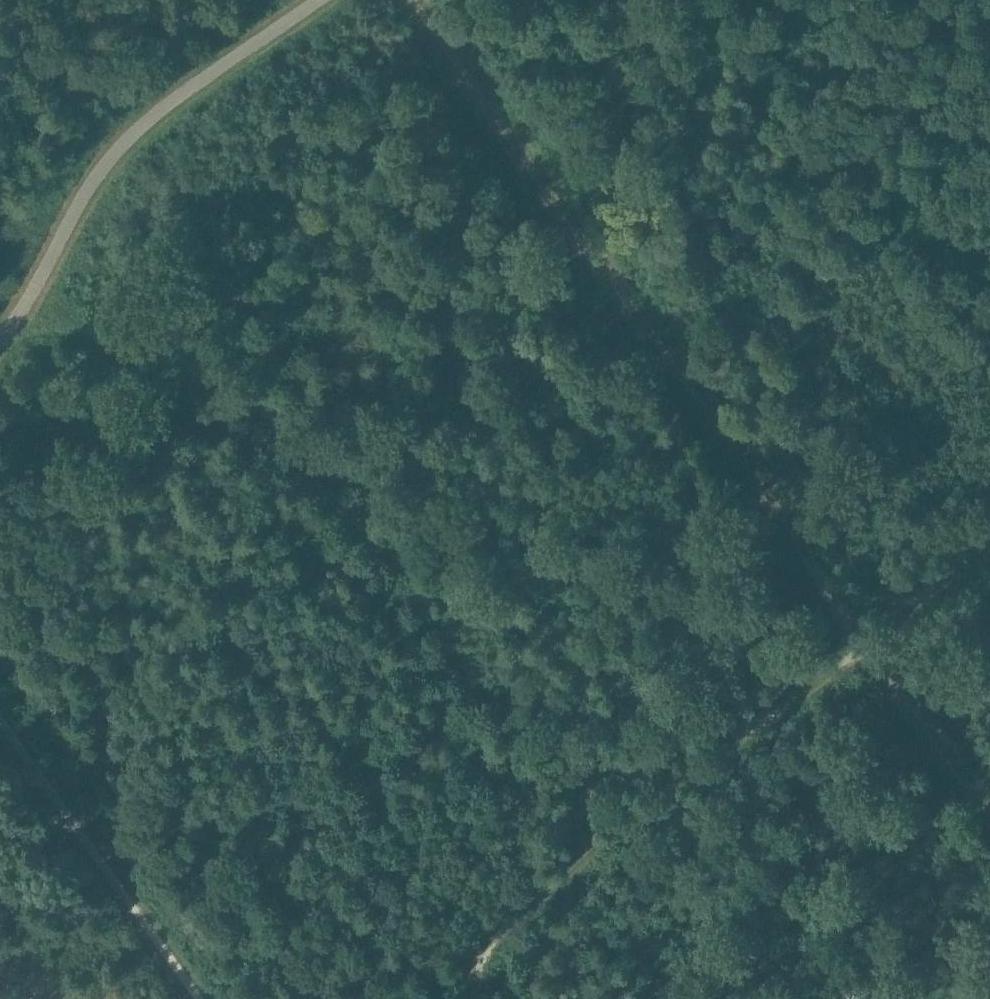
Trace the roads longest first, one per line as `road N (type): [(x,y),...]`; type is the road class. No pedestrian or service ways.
road 1 (track): [(405,0),(989,817)]
road 2 (track): [(473,998),(490,943),(625,820),(786,710),(989,541)]
road 3 (unclassified): [(321,0),(178,97),(121,147),(0,340)]

